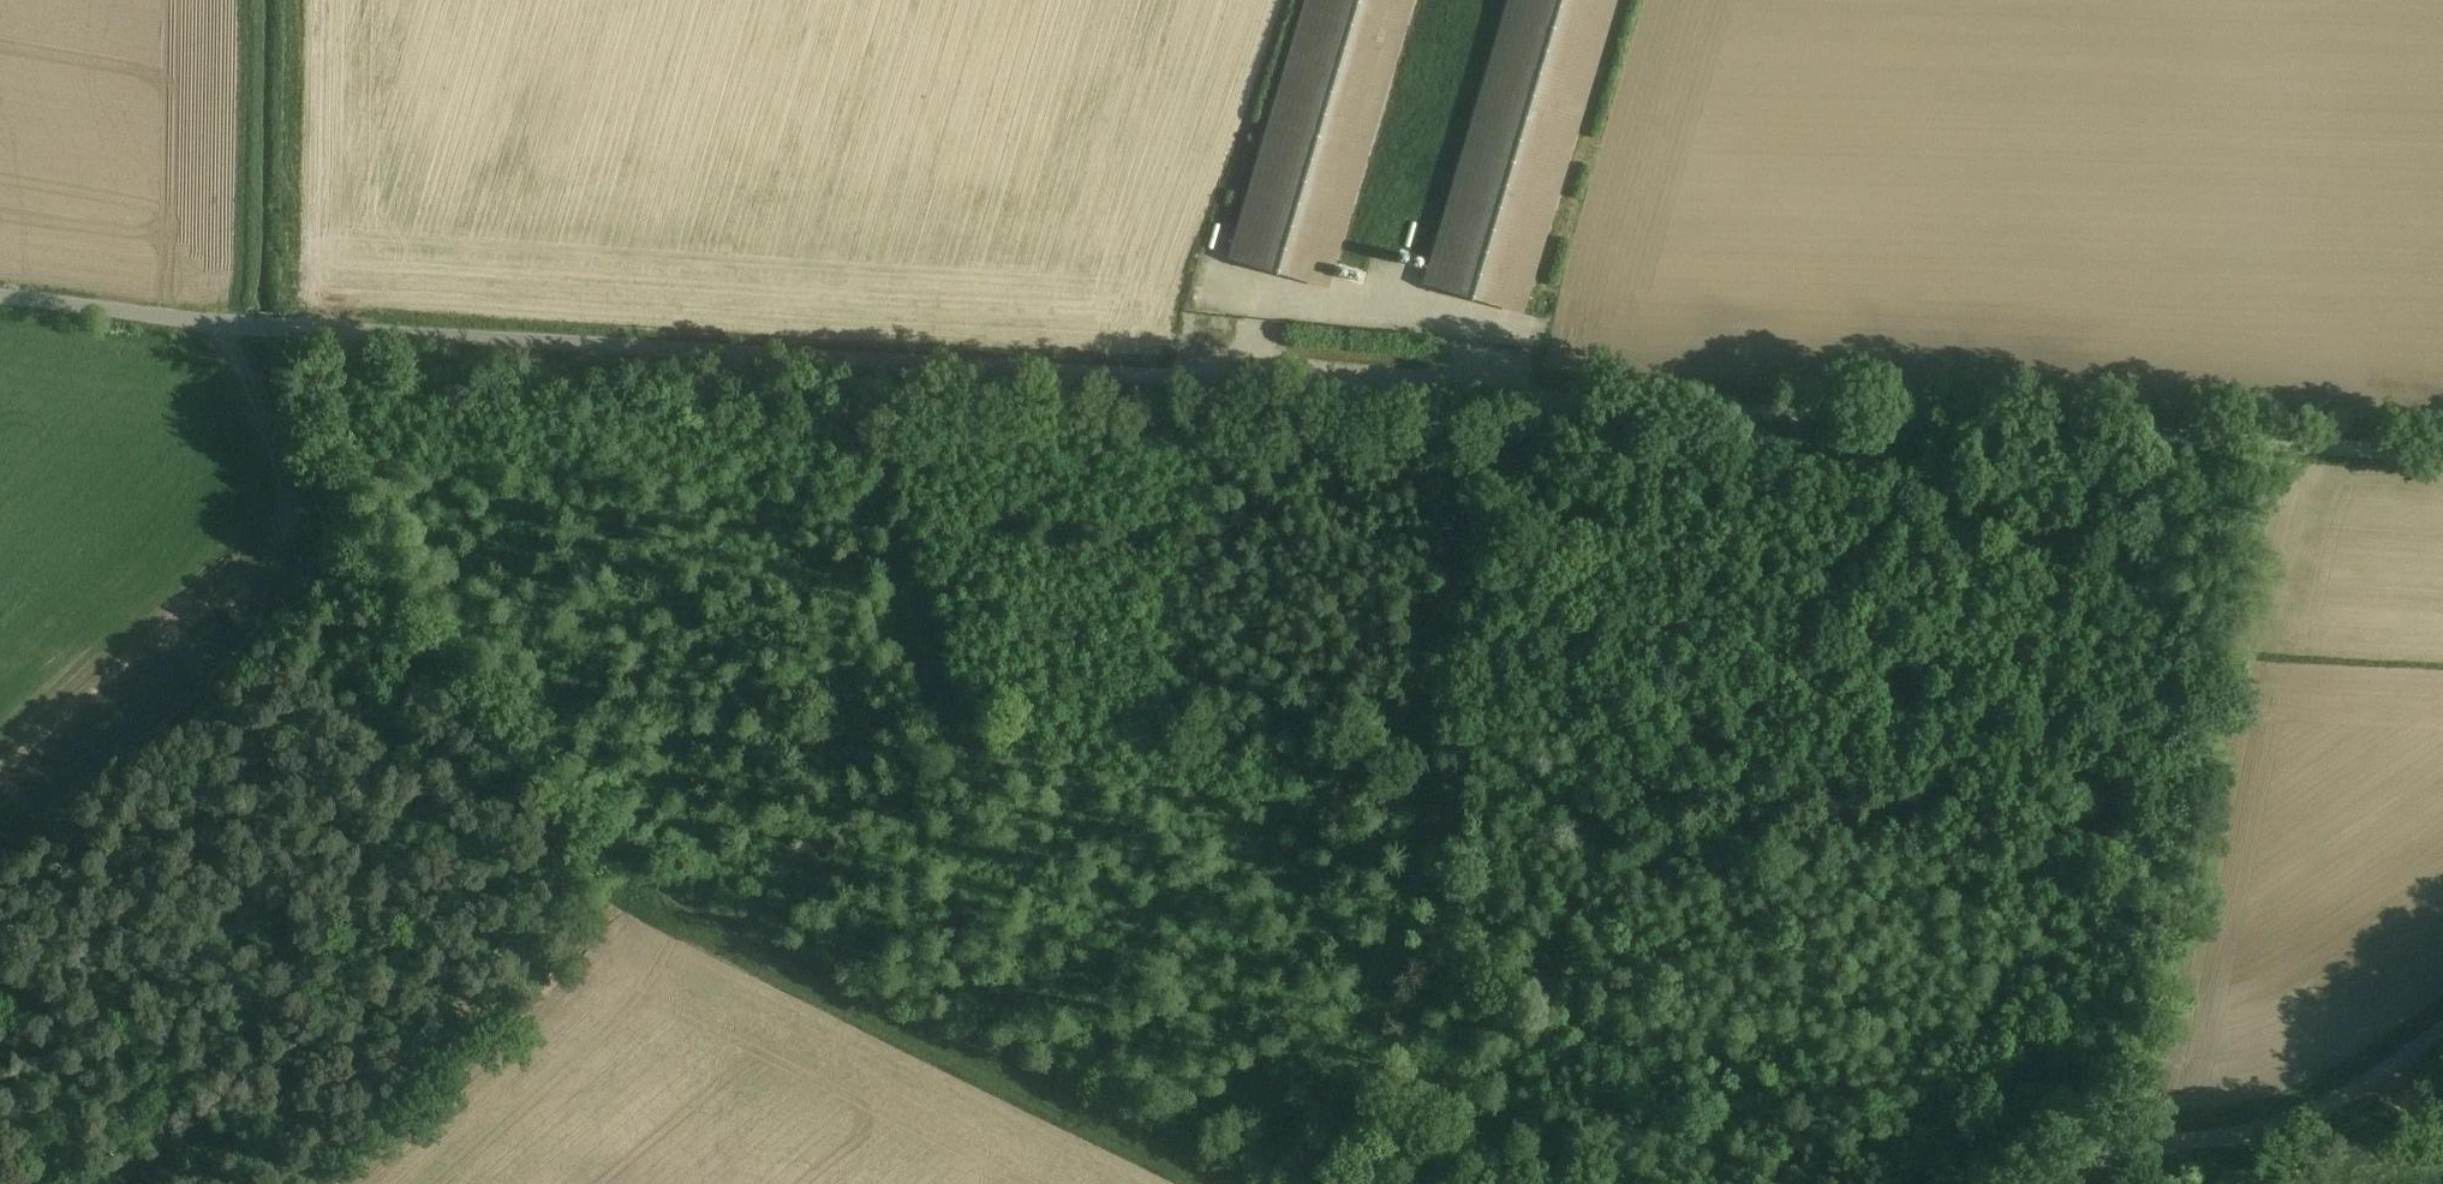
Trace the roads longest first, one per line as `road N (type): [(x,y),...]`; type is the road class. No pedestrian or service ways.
road 1 (unclassified): [(2442,456),(281,327),(0,297)]
road 2 (unclassified): [(2065,1183),(2146,1141),(2264,1129),(2442,1021)]
road 3 (track): [(1191,1183),(1018,1099),(966,1166)]

